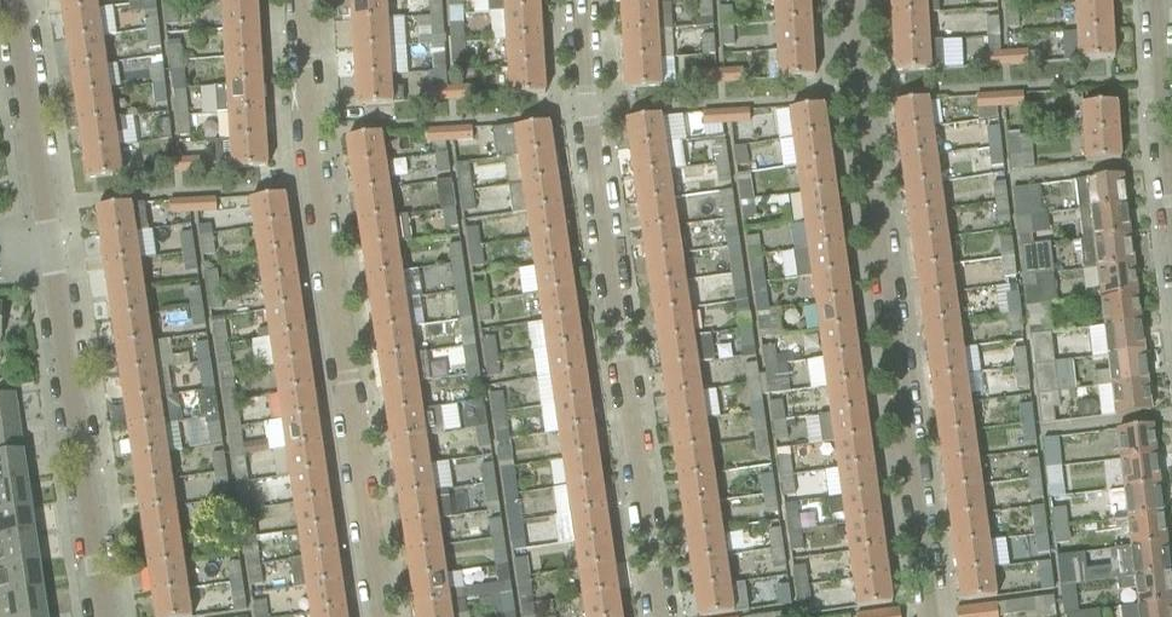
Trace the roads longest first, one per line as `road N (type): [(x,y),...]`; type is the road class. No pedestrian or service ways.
road 1 (residential): [(105,616),(13,0)]
road 2 (residential): [(580,0),(587,106),(662,616)]
road 3 (residential): [(382,616),(315,173),(301,0)]
road 4 (residential): [(927,616),(852,0)]
road 5 (residential): [(1156,0),(1171,202)]

